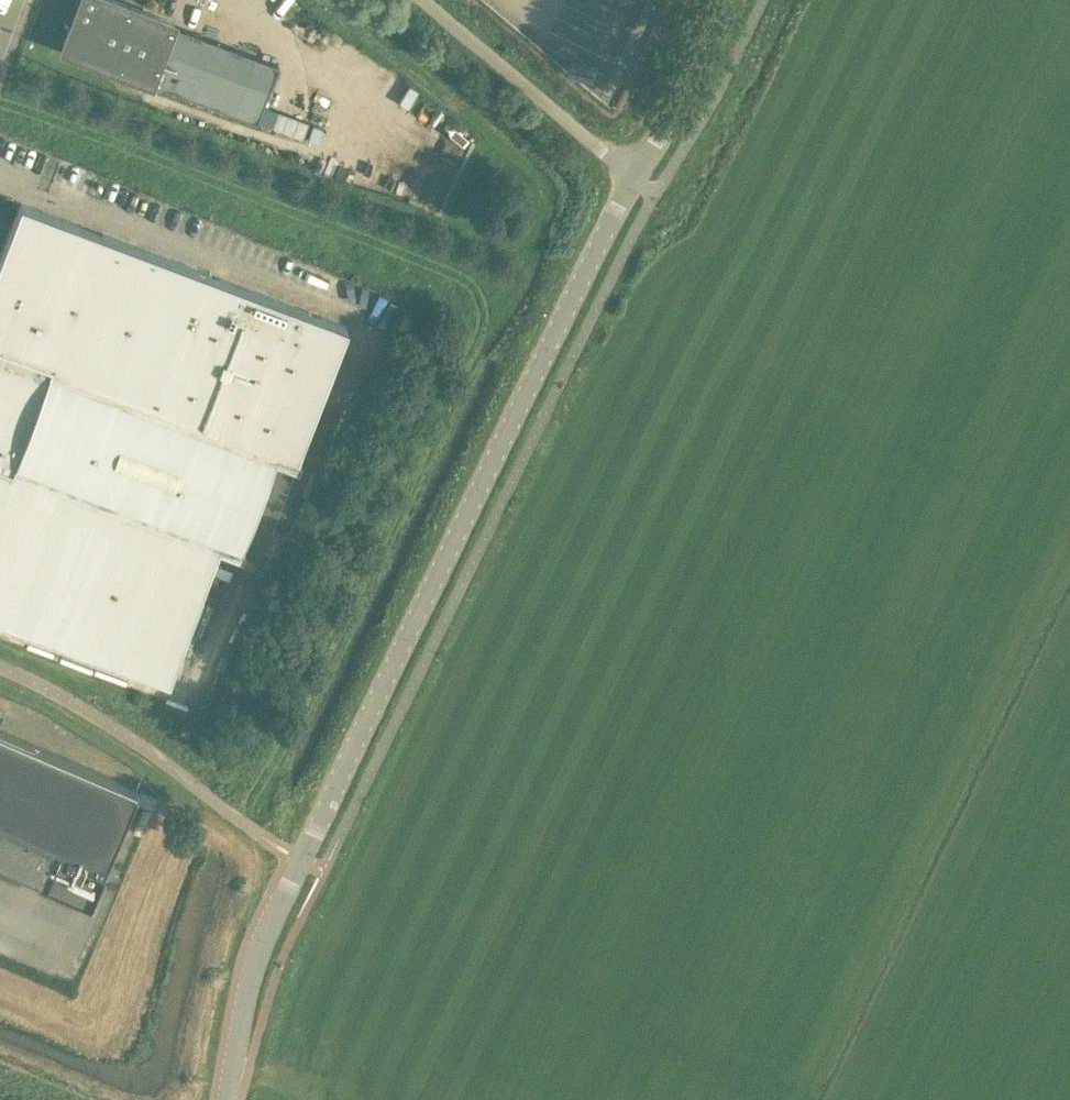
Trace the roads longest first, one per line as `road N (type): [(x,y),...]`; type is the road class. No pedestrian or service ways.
road 1 (tertiary): [(225,1099),(240,1011),(276,910),(635,174)]
road 2 (unclassified): [(635,174),(424,0)]
road 3 (tertiary): [(635,174),(734,0)]

